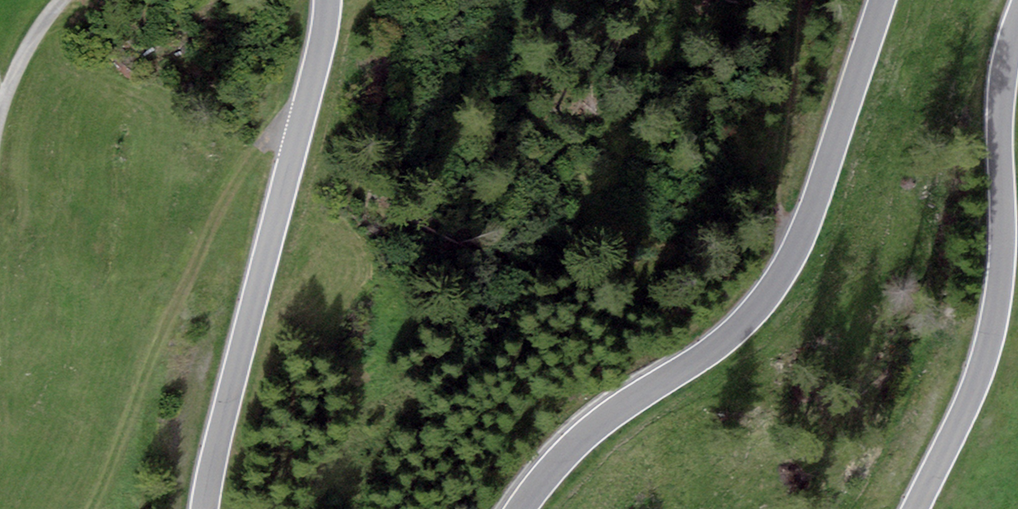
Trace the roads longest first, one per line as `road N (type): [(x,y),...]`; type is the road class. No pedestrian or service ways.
road 1 (unclassified): [(882,0),(814,207),(769,296),(714,350),(582,437),(519,508)]
road 2 (unclassified): [(207,508),(328,0)]
road 3 (unclassified): [(915,508),(972,395),(995,319),(1000,113),(1017,21)]
road 4 (track): [(0,110),(18,65),(63,0)]

